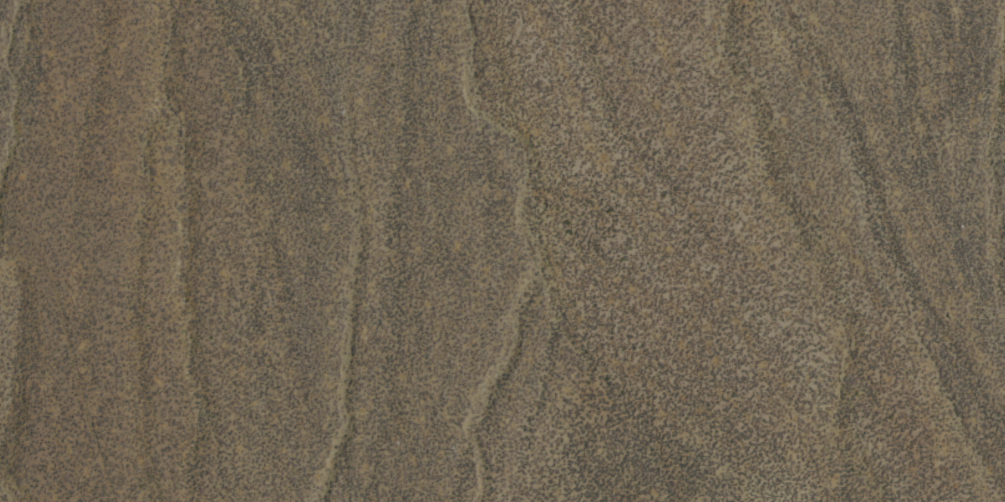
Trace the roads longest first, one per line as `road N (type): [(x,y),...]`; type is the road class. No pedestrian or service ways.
road 1 (track): [(116,501),(62,314),(40,288),(0,267)]

